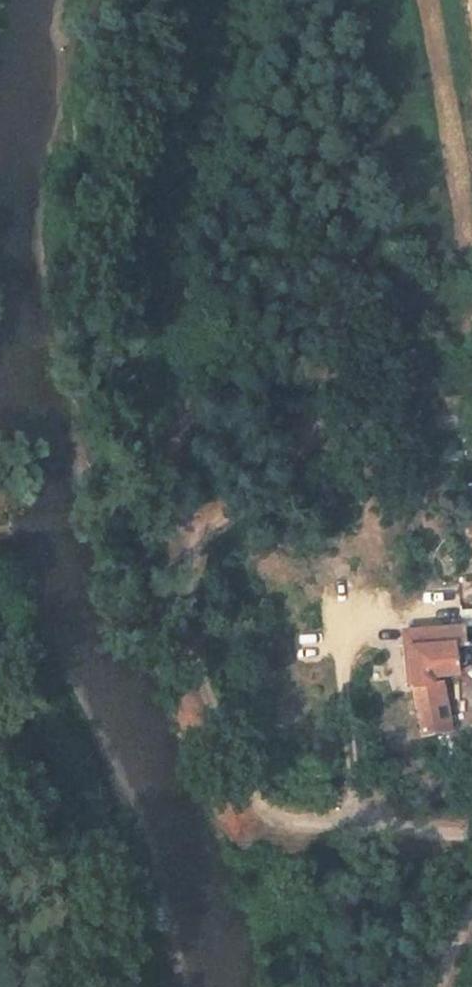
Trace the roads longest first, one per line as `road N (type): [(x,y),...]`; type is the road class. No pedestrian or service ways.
road 1 (track): [(310,0),(337,188),(337,323),(312,432),(232,508),(188,574),(201,678),(276,816)]
road 2 (unclassified): [(276,816),(370,829),(471,829)]

